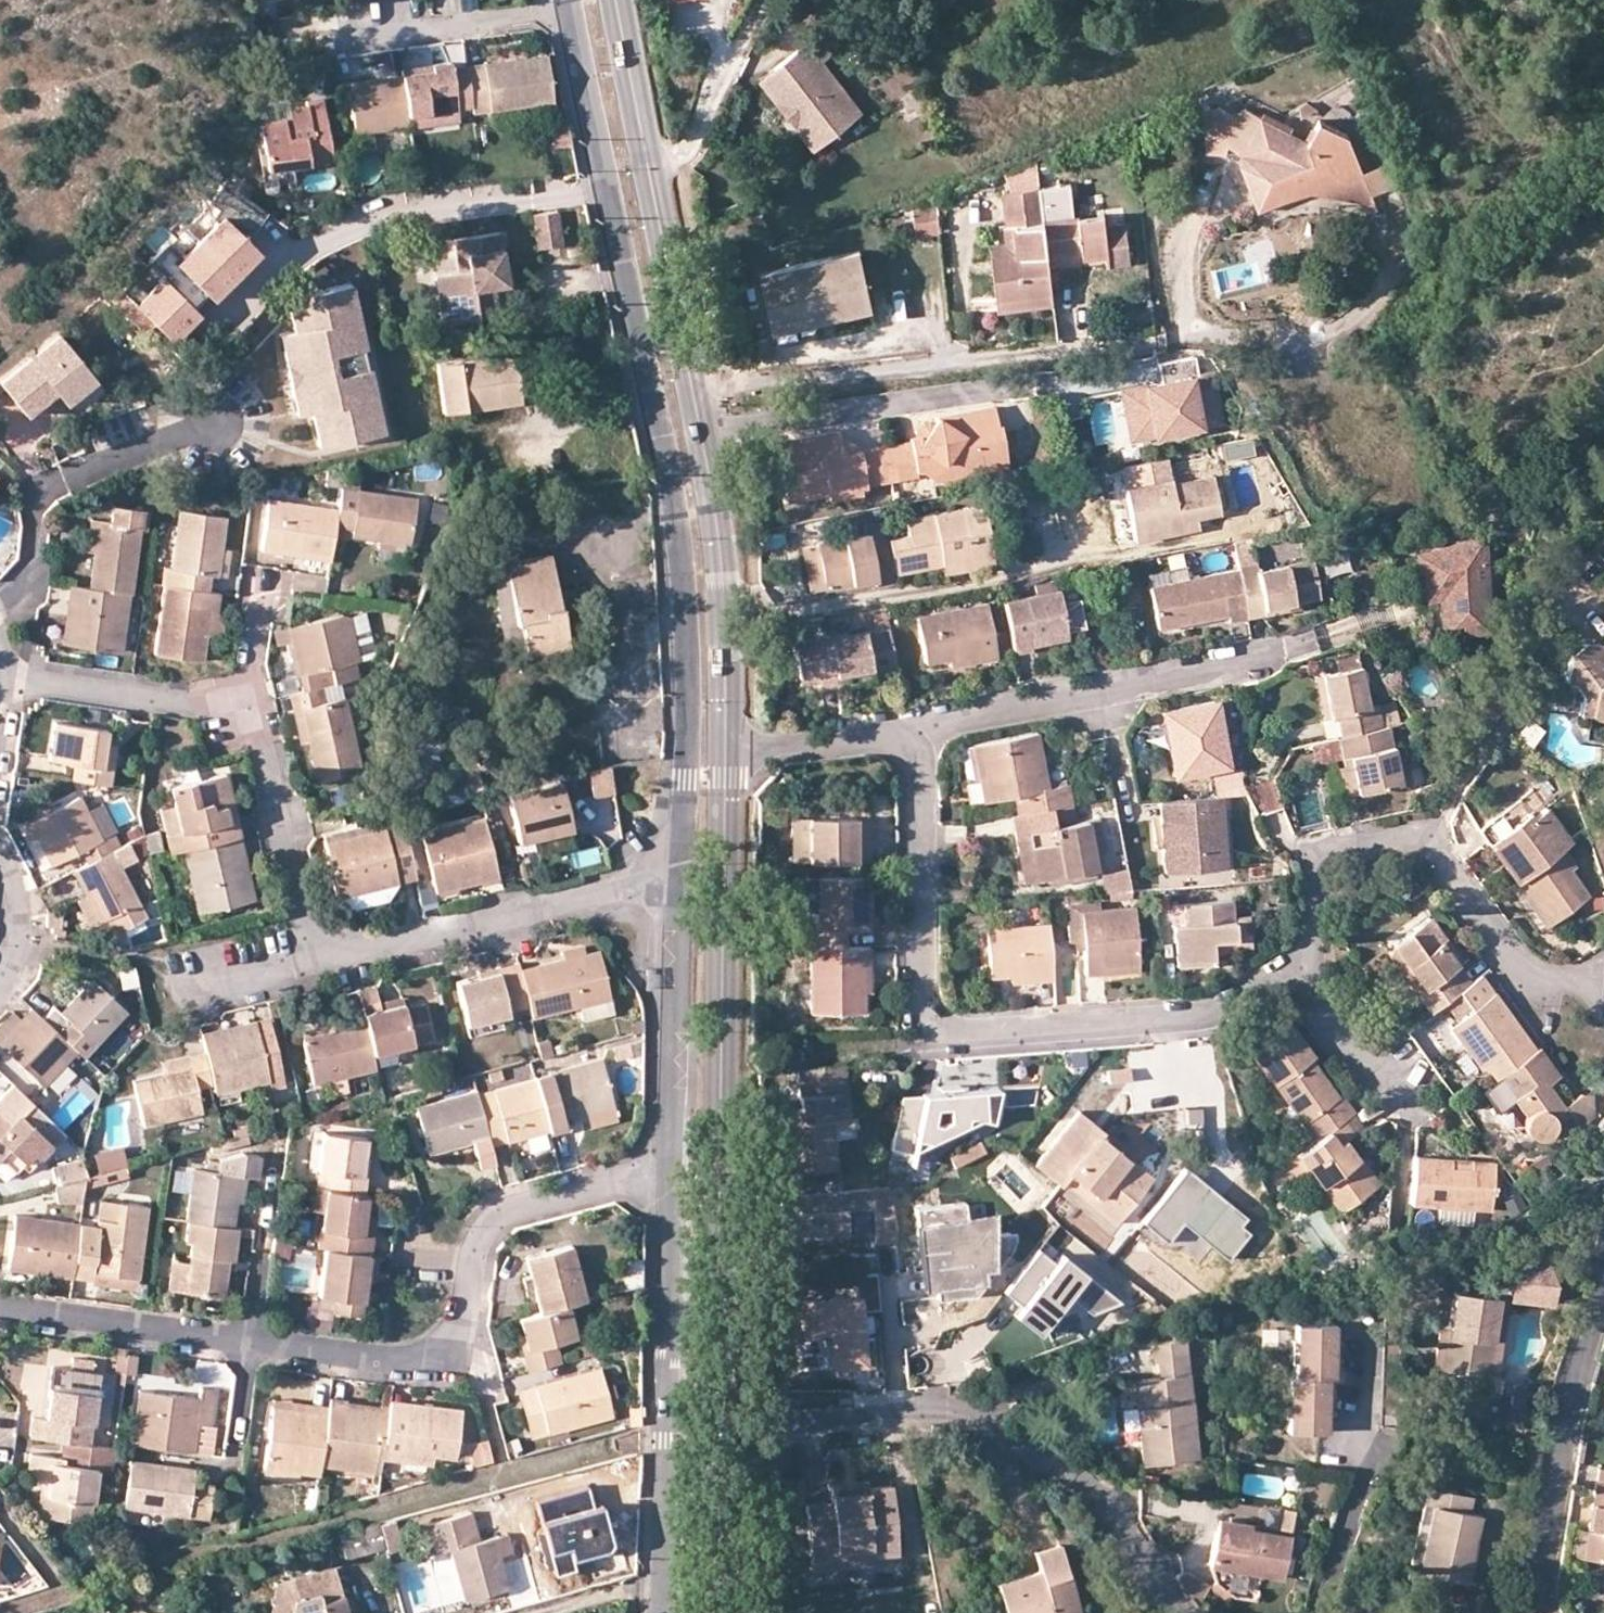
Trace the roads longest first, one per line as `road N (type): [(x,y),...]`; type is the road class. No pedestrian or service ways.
road 1 (residential): [(683,871),(355,954),(309,954),(262,744),(244,721),(187,699),(2,674)]
road 2 (residential): [(567,12),(671,480),(688,616),(683,871)]
road 3 (residential): [(671,1168),(491,1225),(457,1338),(425,1366),(0,1312)]
road 4 (secondary): [(613,0),(711,488),(728,747)]
road 5 (residential): [(1303,962),(1195,1013),(959,1031),(939,1024),(921,987),(917,729)]
road 6 (secondary): [(728,862),(726,1430)]
road 7 (residential): [(726,1430),(938,1412),(975,1419),(1102,1498),(1186,1612)]
road 8 (residential): [(671,1168),(660,1612)]
road 9 (residential): [(1277,652),(917,729)]
road 10 (residential): [(1535,1612),(1576,1385),(1603,1300)]
road 11 (residential): [(683,871),(671,1168)]
road 12 (residential): [(1437,843),(1456,793),(1518,715),(1558,621),(1576,608)]
road 13 (residential): [(567,12),(292,48)]
road 14 (residential): [(1325,1612),(1353,1502),(1366,1349)]
road 15 (residential): [(1603,1002),(1577,984),(1536,979),(1497,942),(1437,843)]
road 16 (residential): [(1437,843),(1405,835),(1315,858),(1303,962)]
road 17 (residential): [(917,729),(728,747)]
road 18 (residential): [(1303,962),(1404,1119)]
road 19 (secondary): [(726,1430),(719,1612)]
road 20 (residential): [(0,989),(22,926),(0,854)]

